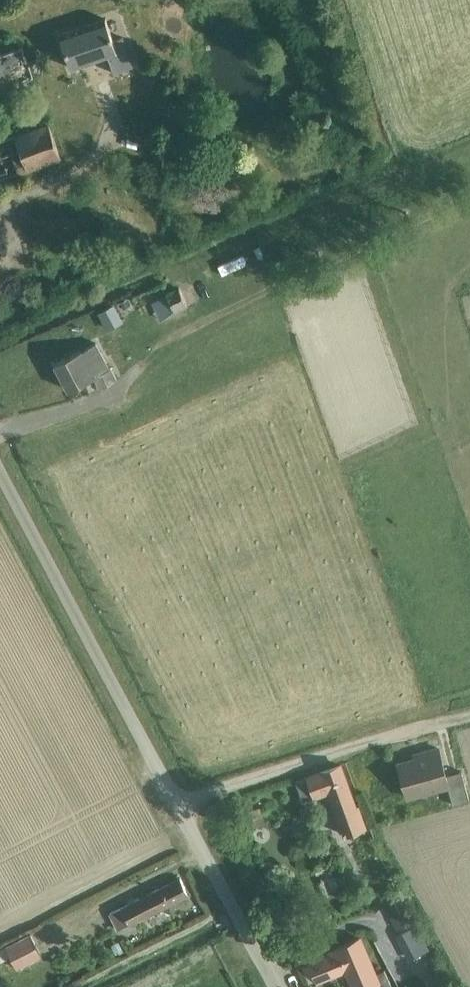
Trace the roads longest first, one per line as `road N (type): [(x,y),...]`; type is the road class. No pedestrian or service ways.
road 1 (unclassified): [(277,986),(0,465)]

